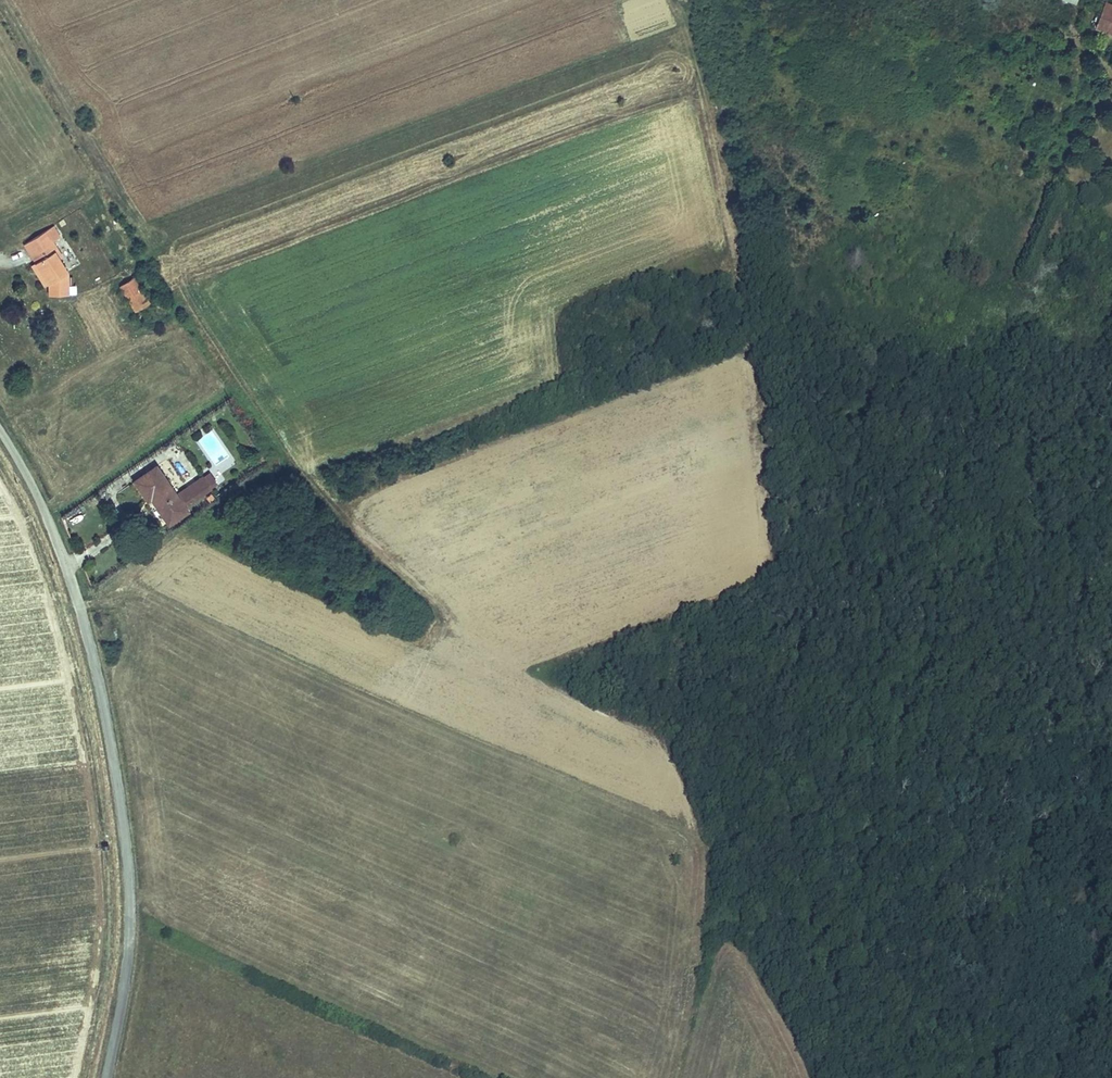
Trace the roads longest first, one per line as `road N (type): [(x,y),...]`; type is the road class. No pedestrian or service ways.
road 1 (unclassified): [(0,430),(41,504),(77,596),(108,725),(129,923),(106,1077)]

